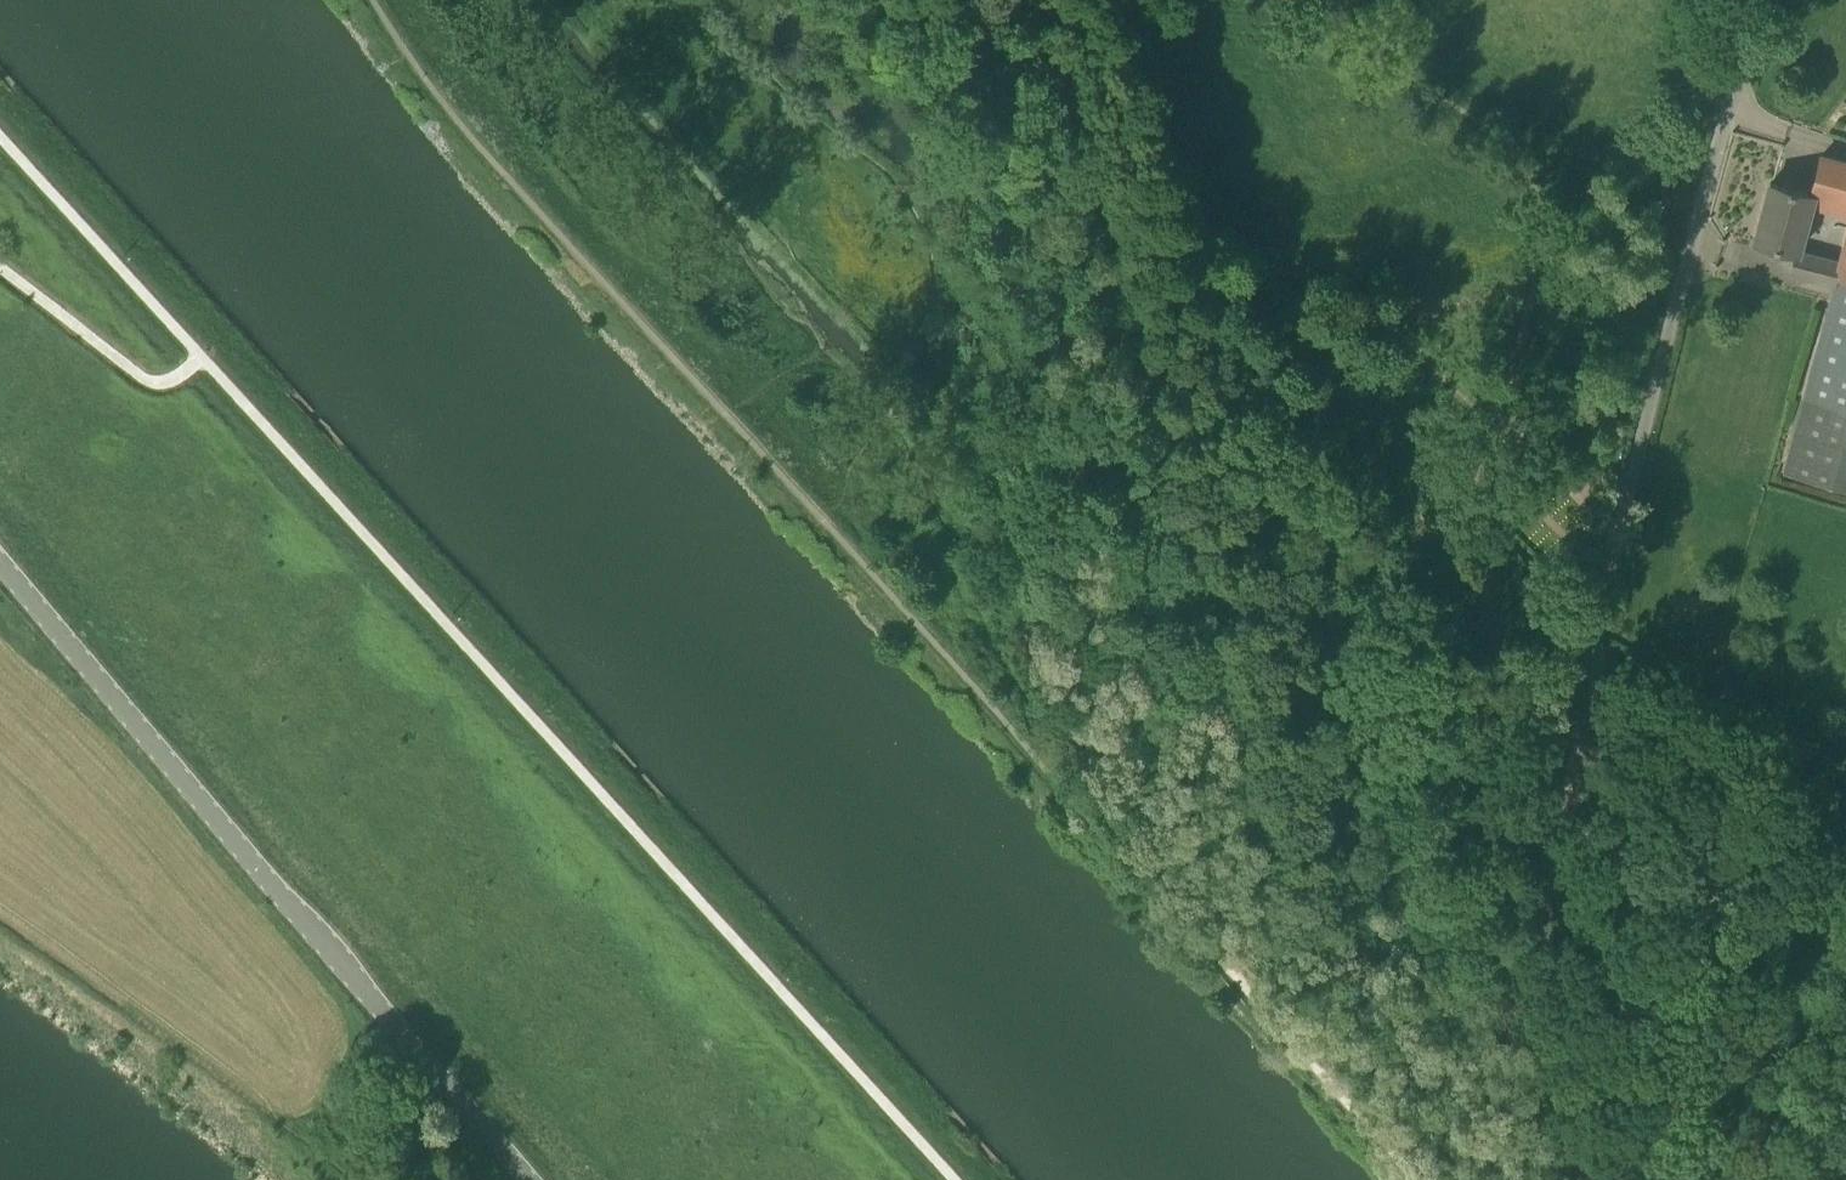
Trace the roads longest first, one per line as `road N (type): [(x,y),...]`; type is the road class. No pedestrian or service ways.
road 1 (unclassified): [(1573,781),(1700,207),(1771,0)]
road 2 (tertiary): [(521,1179),(0,569)]
road 3 (track): [(0,921),(239,1094),(308,1123),(374,1179)]
road 4 (track): [(695,0),(765,82),(878,165)]

